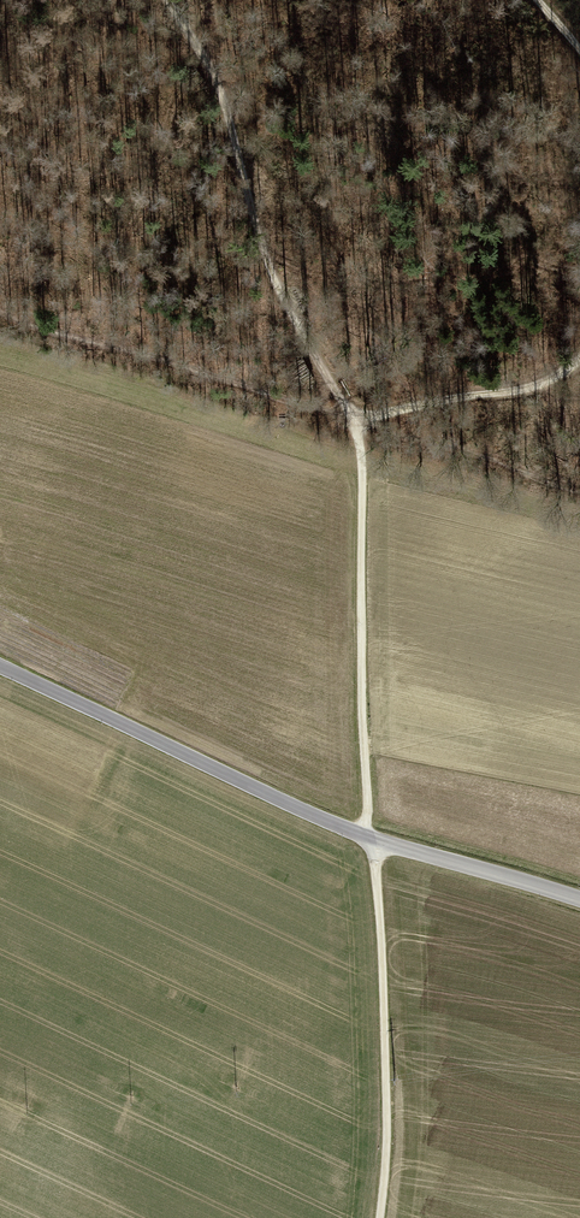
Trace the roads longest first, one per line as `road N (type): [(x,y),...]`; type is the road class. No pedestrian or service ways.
road 1 (track): [(379,1217),(385,1089),(377,875),(365,833),(363,423)]
road 2 (unclassified): [(0,666),(365,833),(579,900)]
road 3 (track): [(363,423),(322,384),(247,200),(196,35),(167,0)]
road 4 (track): [(579,354),(555,379),(436,399),(363,423)]

